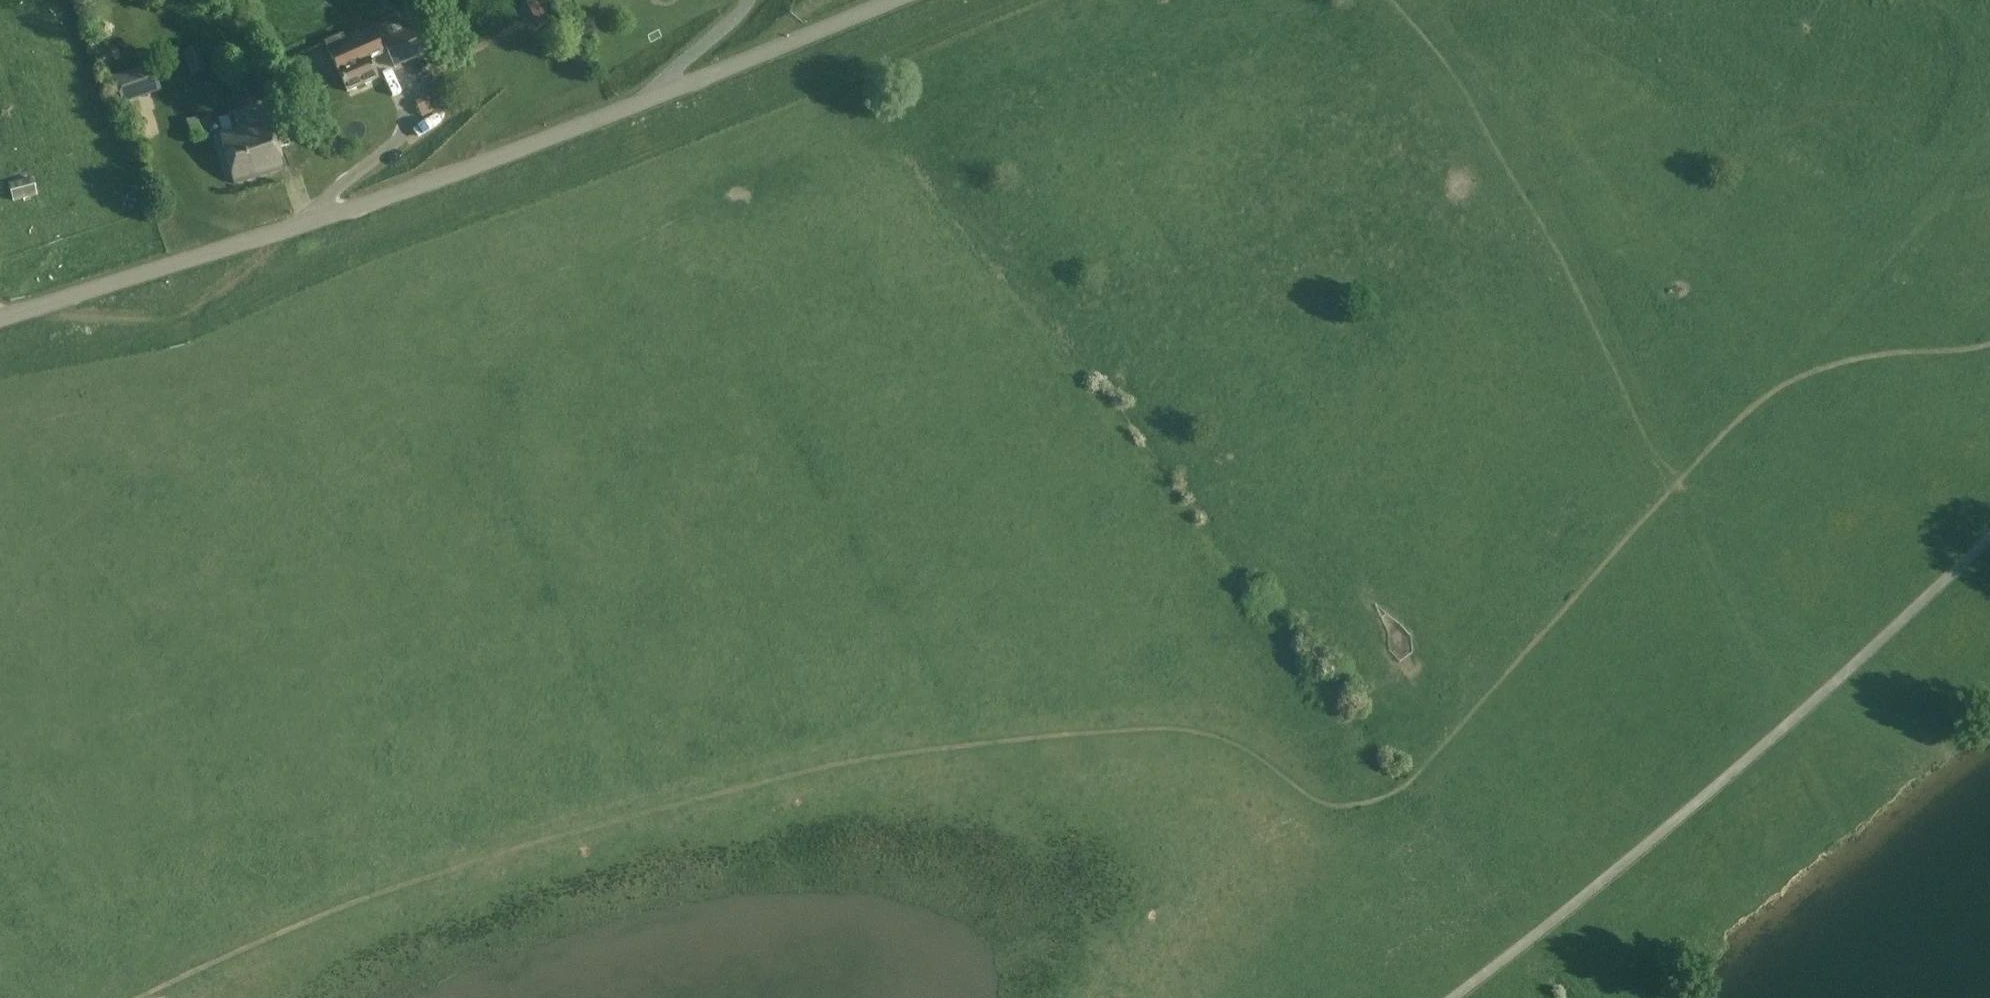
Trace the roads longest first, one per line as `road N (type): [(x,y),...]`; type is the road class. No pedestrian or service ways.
road 1 (tertiary): [(0,317),(532,145),(903,0)]

